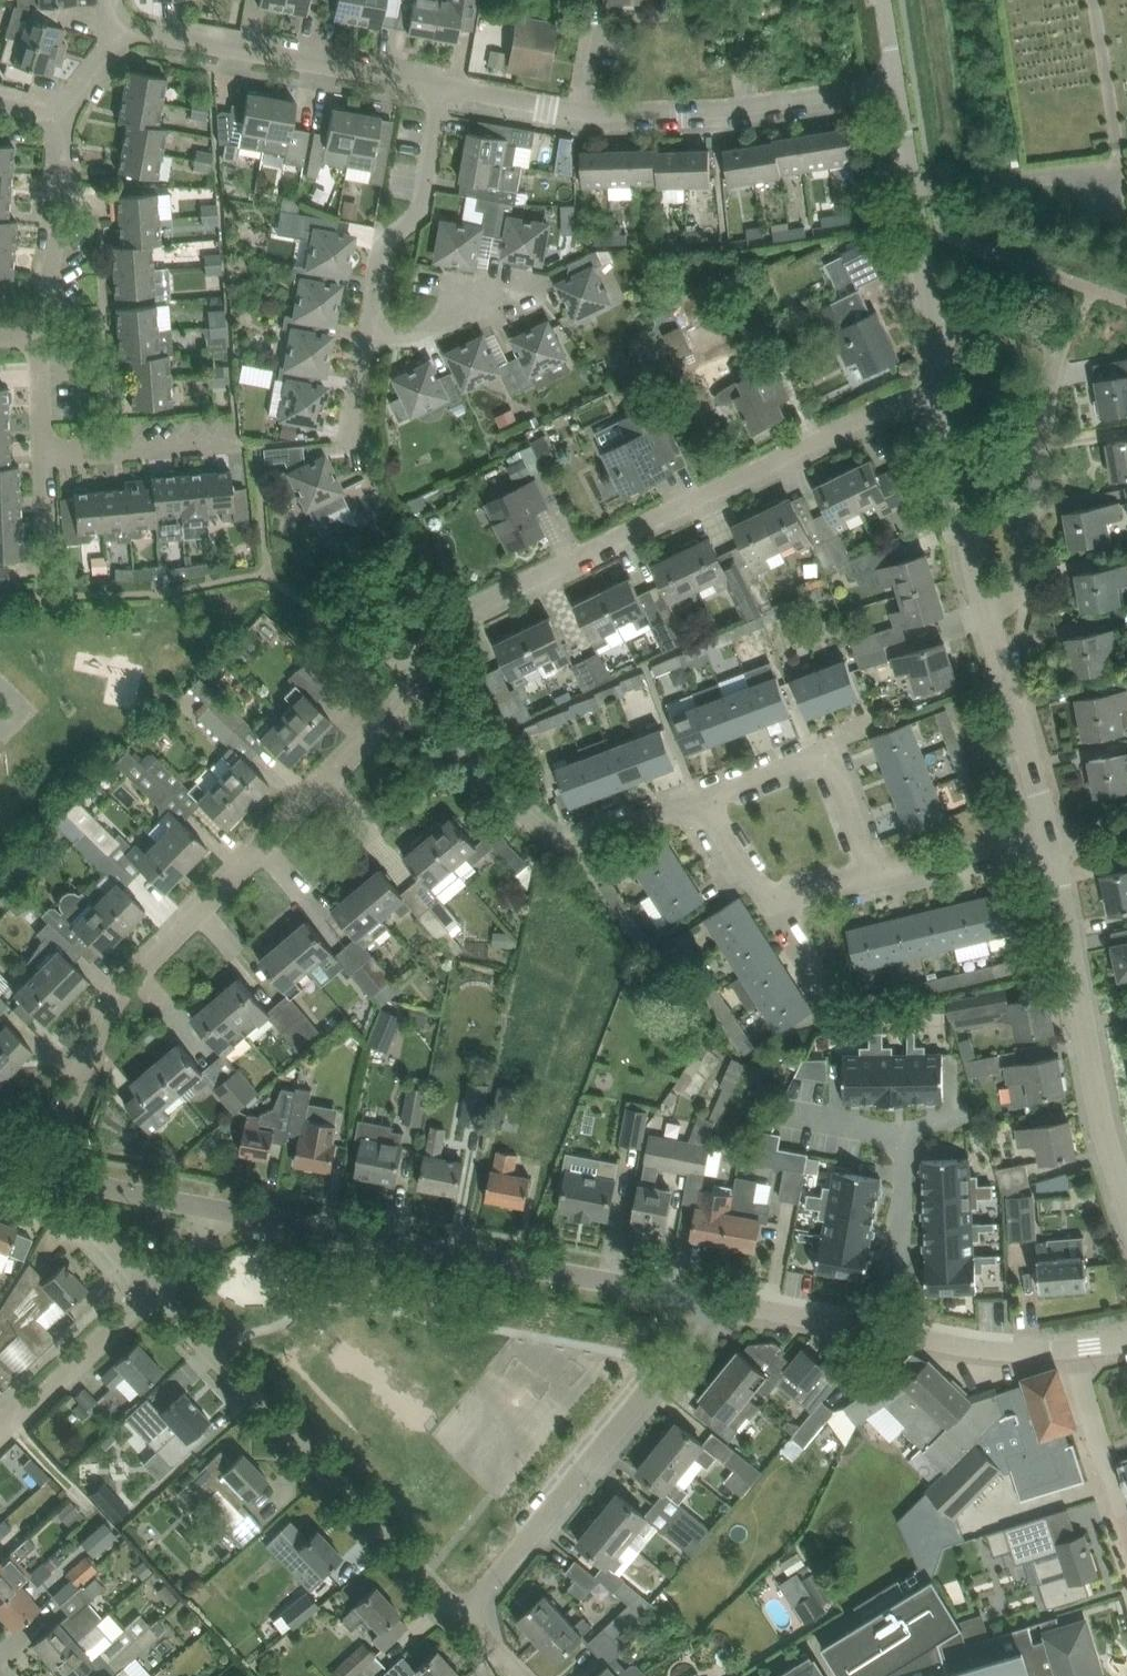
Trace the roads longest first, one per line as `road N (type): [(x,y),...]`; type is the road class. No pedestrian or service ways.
road 1 (residential): [(407,702),(438,634),(470,609),(878,411),(942,390)]
road 2 (residential): [(33,1162),(103,1024),(139,975),(407,702)]
road 3 (residential): [(720,1301),(232,1212)]
road 4 (residential): [(464,1616),(149,1285)]
road 5 (residential): [(997,635),(1023,579),(1056,362),(1046,335),(1020,322),(933,337)]
road 6 (residential): [(464,1616),(720,1301)]
road 7 (residential): [(1126,1201),(1102,1122),(1051,839)]
road 8 (residential): [(694,795),(560,839),(407,702)]
road 9 (residential): [(439,86),(147,32),(123,36)]
road 10 (residential): [(368,340),(381,244),(420,208),(439,86)]
road 11 (residential): [(877,874),(838,774),(817,753),(694,795)]
road 12 (residential): [(933,337),(894,83)]
road 13 (residential): [(997,635),(942,390)]
road 14 (residential): [(40,342),(61,124)]
road 15 (residential): [(1051,839),(997,635)]
road 16 (residential): [(232,1212),(33,1162)]
road 17 (residential): [(0,1418),(149,1285)]
road 18 (residential): [(1075,1348),(1007,1352),(888,1327)]
road 19 (residential): [(888,1327),(899,1141)]
road 20 (residential): [(41,451),(224,441)]
road 21 (residential): [(877,874),(1051,839)]
road 22 (residential): [(888,1327),(720,1301)]
road 23 (residential): [(747,108),(579,113)]
road 24 (residential): [(368,340),(430,330),(525,285)]
road 25 (residential): [(1117,1502),(1075,1348)]
road 26 (residential): [(894,83),(747,108)]
road 27 (residential): [(579,113),(439,86)]
road 28 (residential): [(834,1022),(766,901)]
road 29 (residential): [(694,795),(766,901)]

